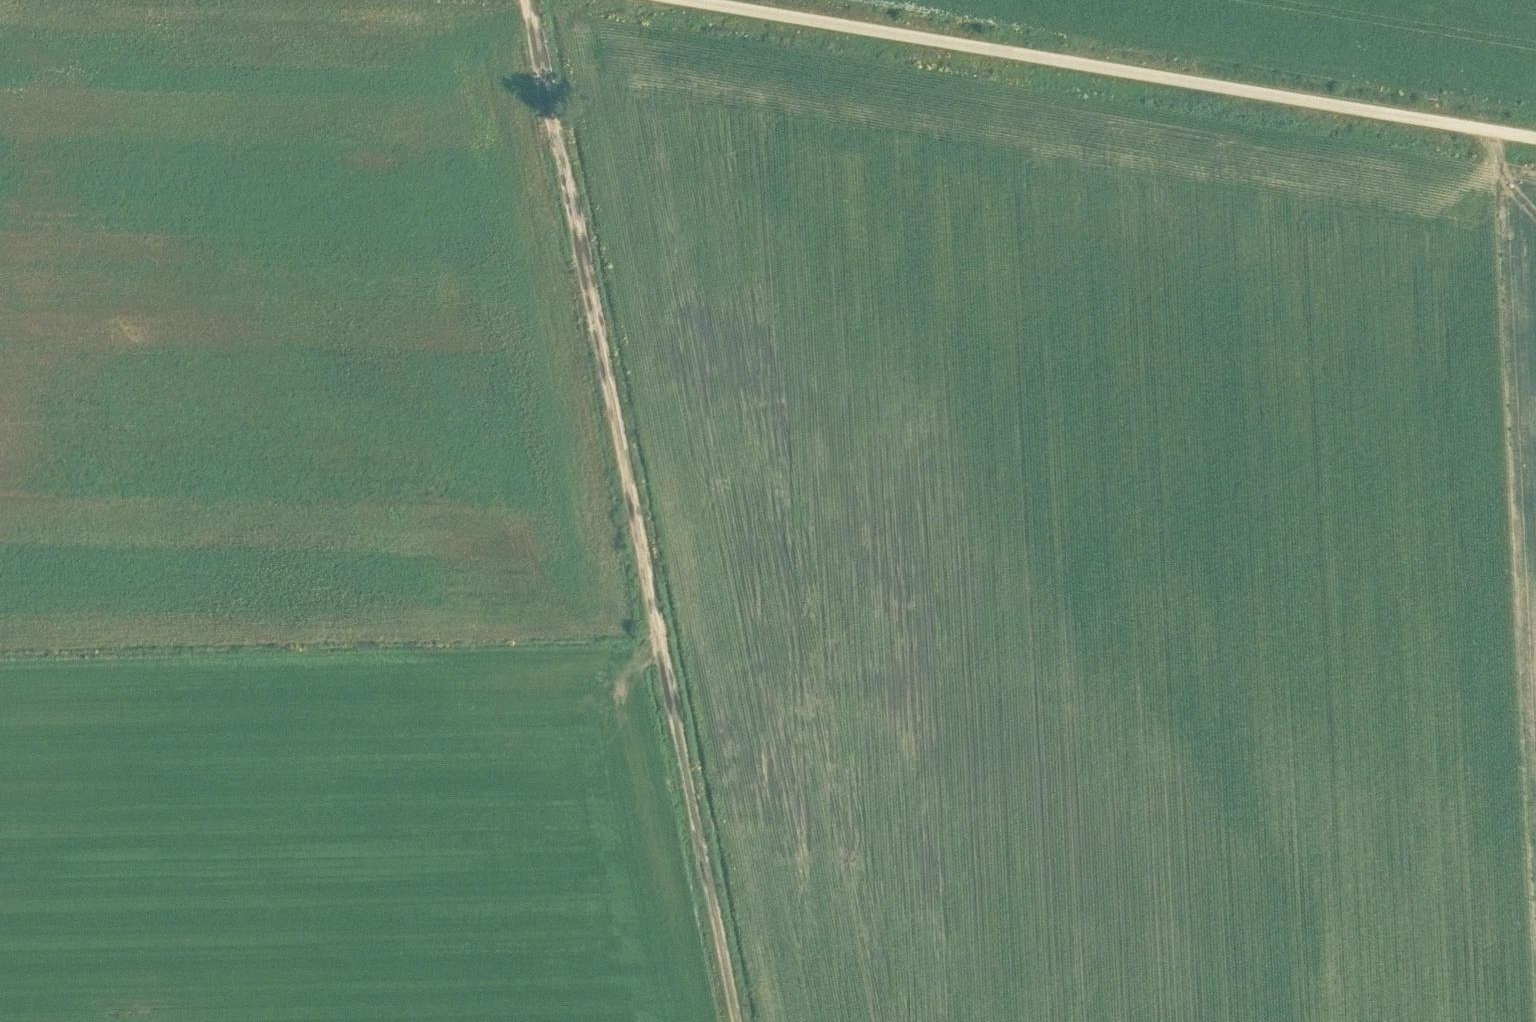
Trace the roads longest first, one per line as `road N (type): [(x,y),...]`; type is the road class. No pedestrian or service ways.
road 1 (track): [(533,0),(738,1021)]
road 2 (unclassified): [(1535,137),(697,0)]

